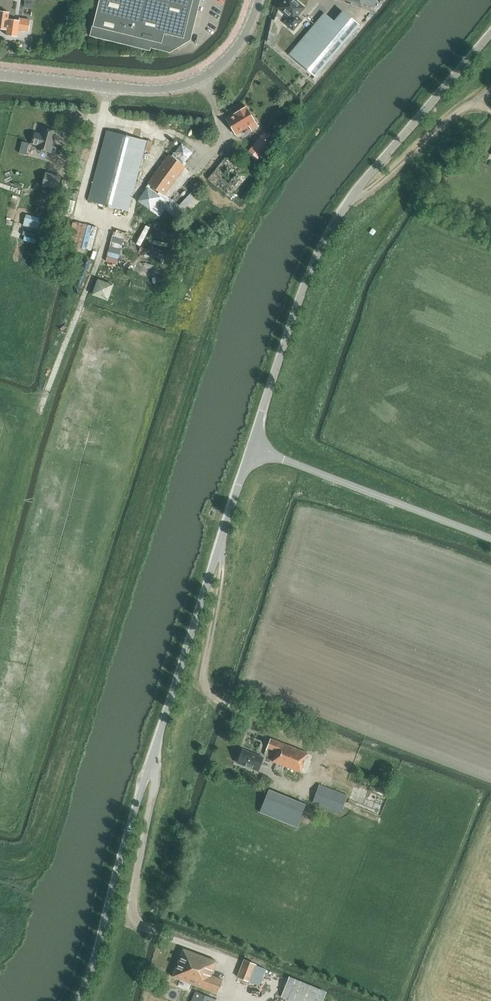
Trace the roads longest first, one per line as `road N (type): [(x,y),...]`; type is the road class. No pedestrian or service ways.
road 1 (unclassified): [(77,1000),(251,447)]
road 2 (unclassified): [(251,447),(330,232),(490,34)]
road 3 (track): [(39,412),(104,246),(107,226),(82,201),(110,87)]
road 4 (track): [(155,750),(132,913),(141,925),(224,959),(239,1000)]
road 5 (tertiary): [(260,0),(236,49),(186,86),(152,90),(0,76)]
road 6 (unclassified): [(490,539),(251,447)]
road 7 (track): [(223,566),(202,685),(236,709)]

